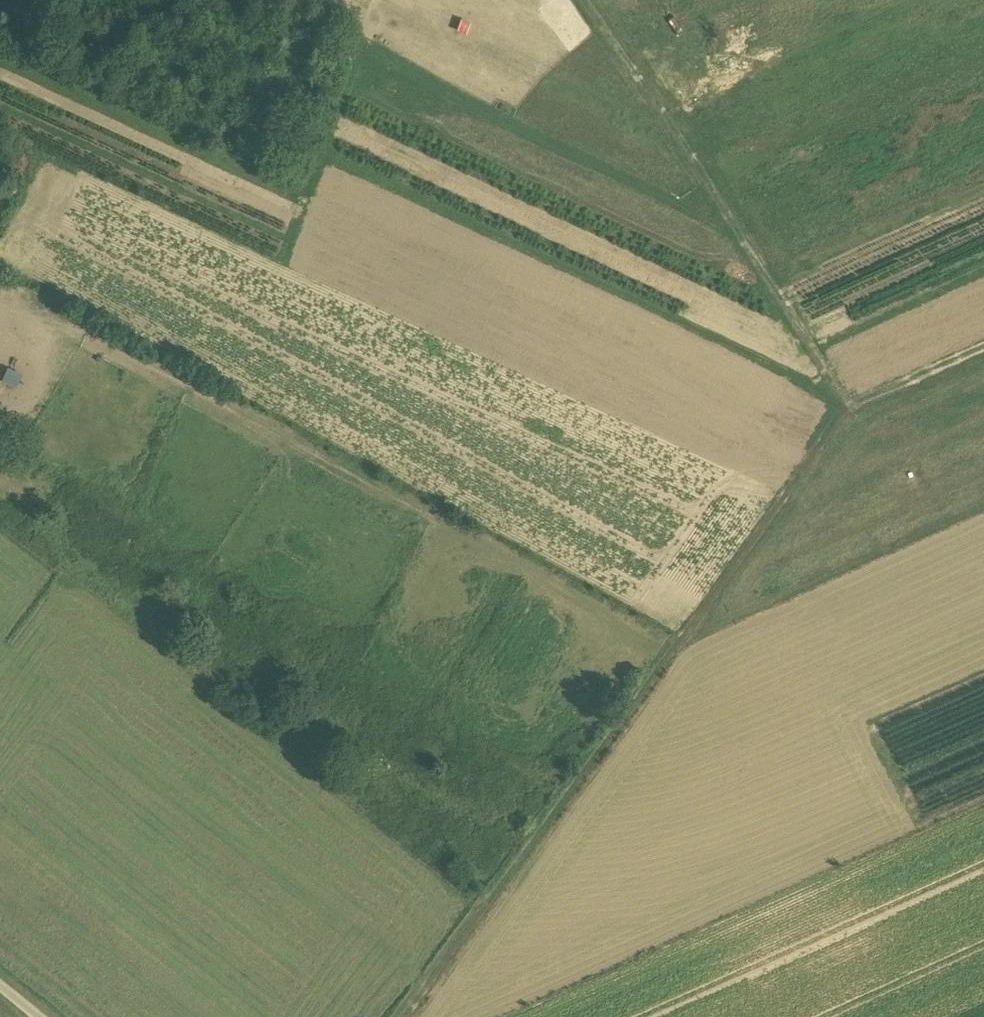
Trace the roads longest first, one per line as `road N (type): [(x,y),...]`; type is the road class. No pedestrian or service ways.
road 1 (track): [(401,1016),(852,410),(983,352)]
road 2 (track): [(852,410),(581,0)]

